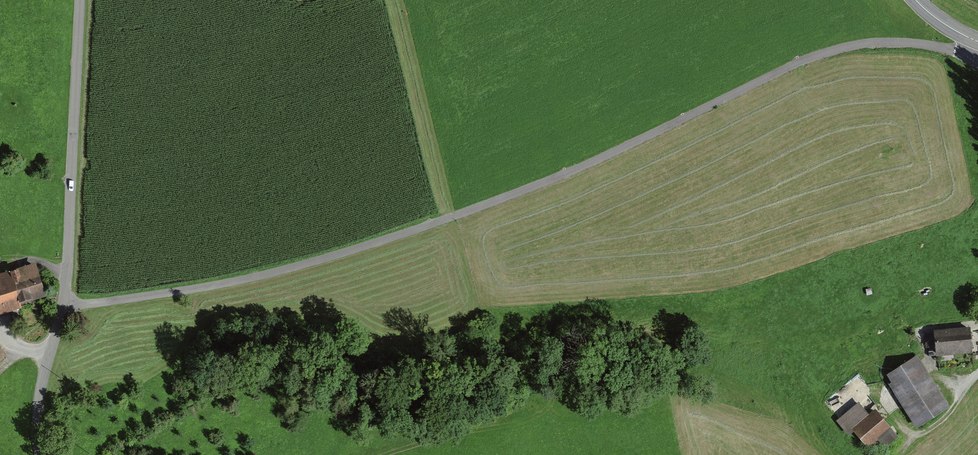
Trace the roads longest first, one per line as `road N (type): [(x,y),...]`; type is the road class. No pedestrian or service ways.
road 1 (unclassified): [(62,306),(305,266),(449,218),(855,44),(965,51),(977,45)]
road 2 (unclassified): [(80,0),(62,306)]
road 3 (unclassified): [(62,306),(41,381),(40,454)]

